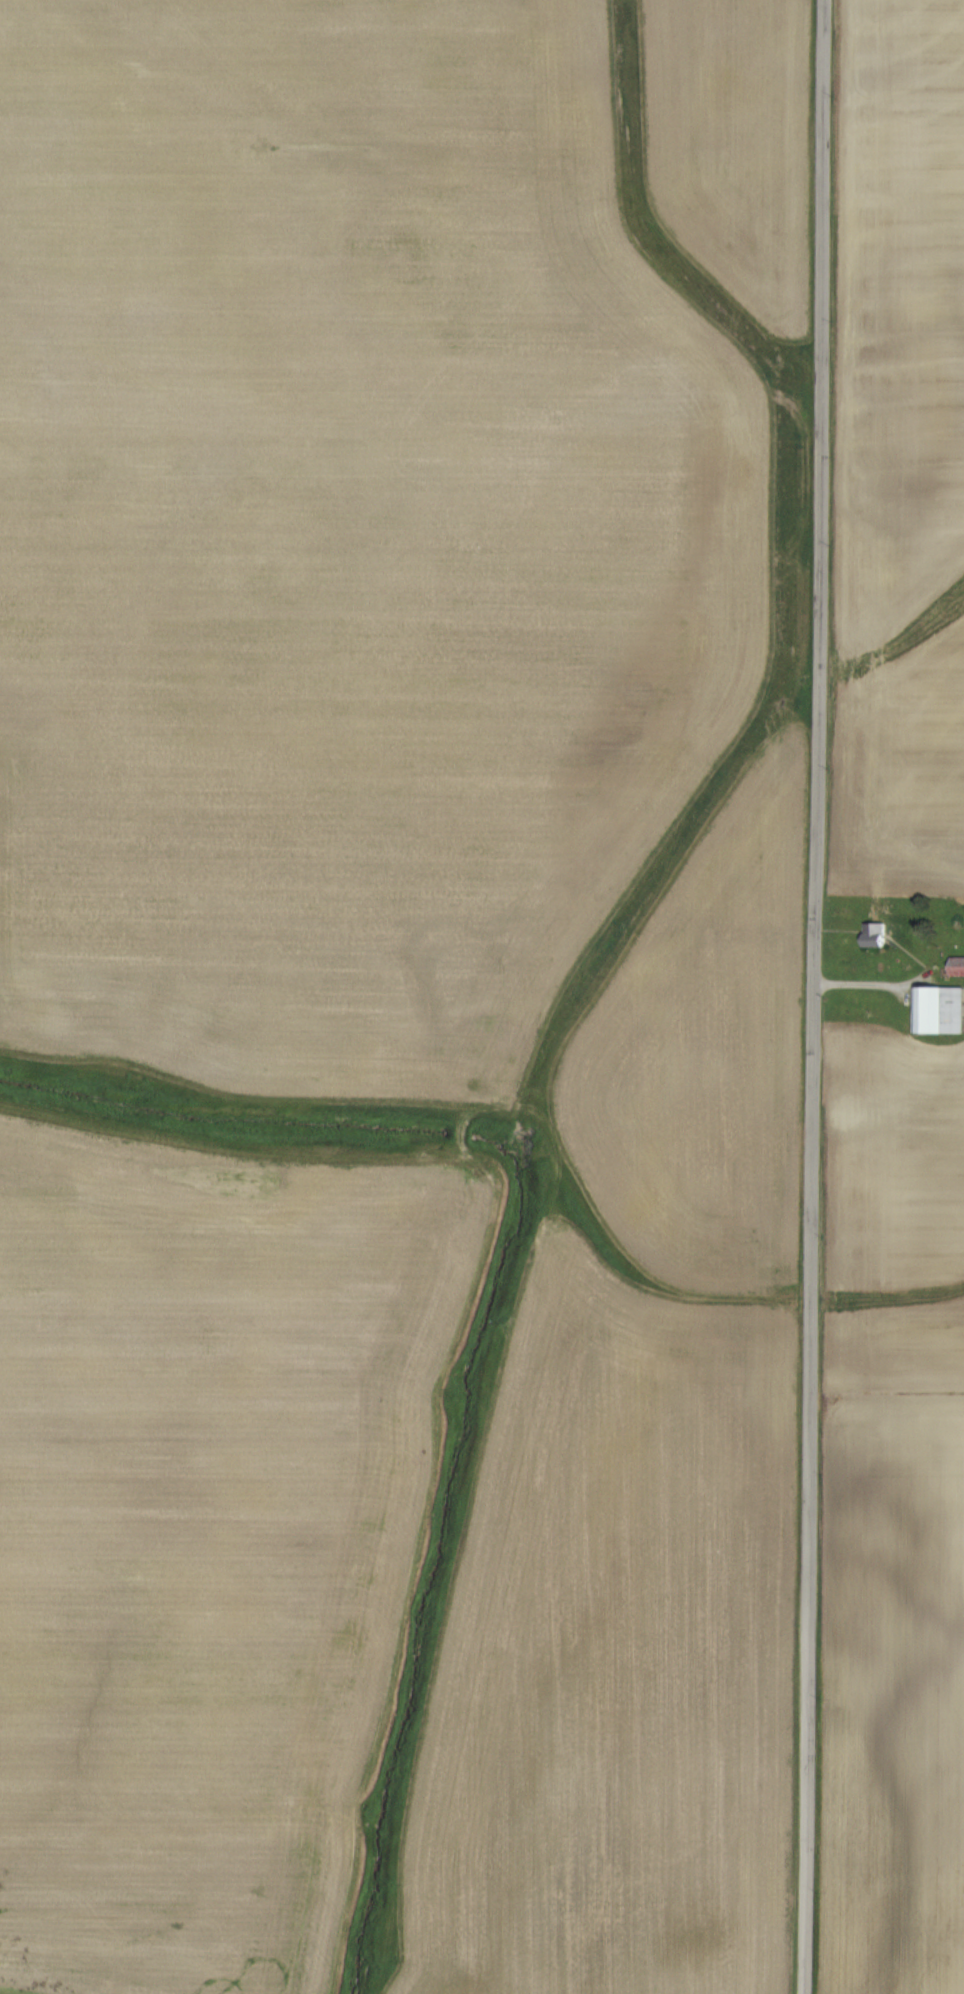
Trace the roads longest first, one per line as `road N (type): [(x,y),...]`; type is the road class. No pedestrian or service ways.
road 1 (tertiary): [(806,1993),(826,0)]

